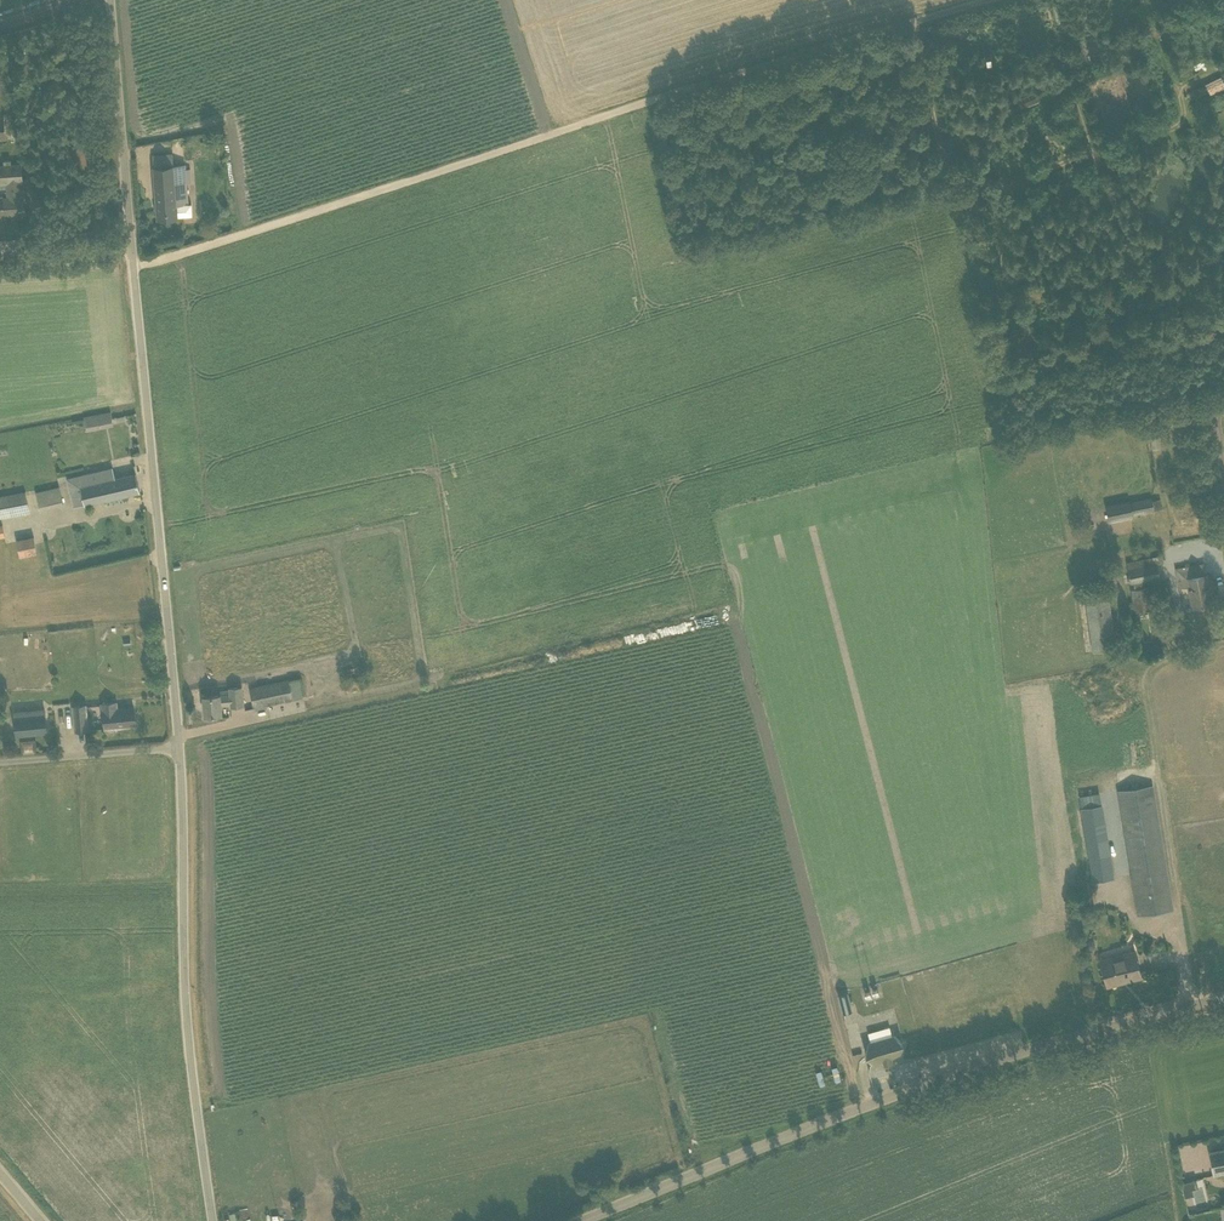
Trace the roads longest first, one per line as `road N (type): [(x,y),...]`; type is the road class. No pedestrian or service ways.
road 1 (track): [(134,270),(998,0)]
road 2 (unclassified): [(179,751),(112,0)]
road 3 (unclassified): [(588,1220),(958,1070),(1094,1023),(1223,998)]
road 4 (unclassified): [(213,1220),(175,880),(179,751)]
road 5 (unclassified): [(0,764),(179,751)]
road 6 (track): [(132,248),(0,253)]

